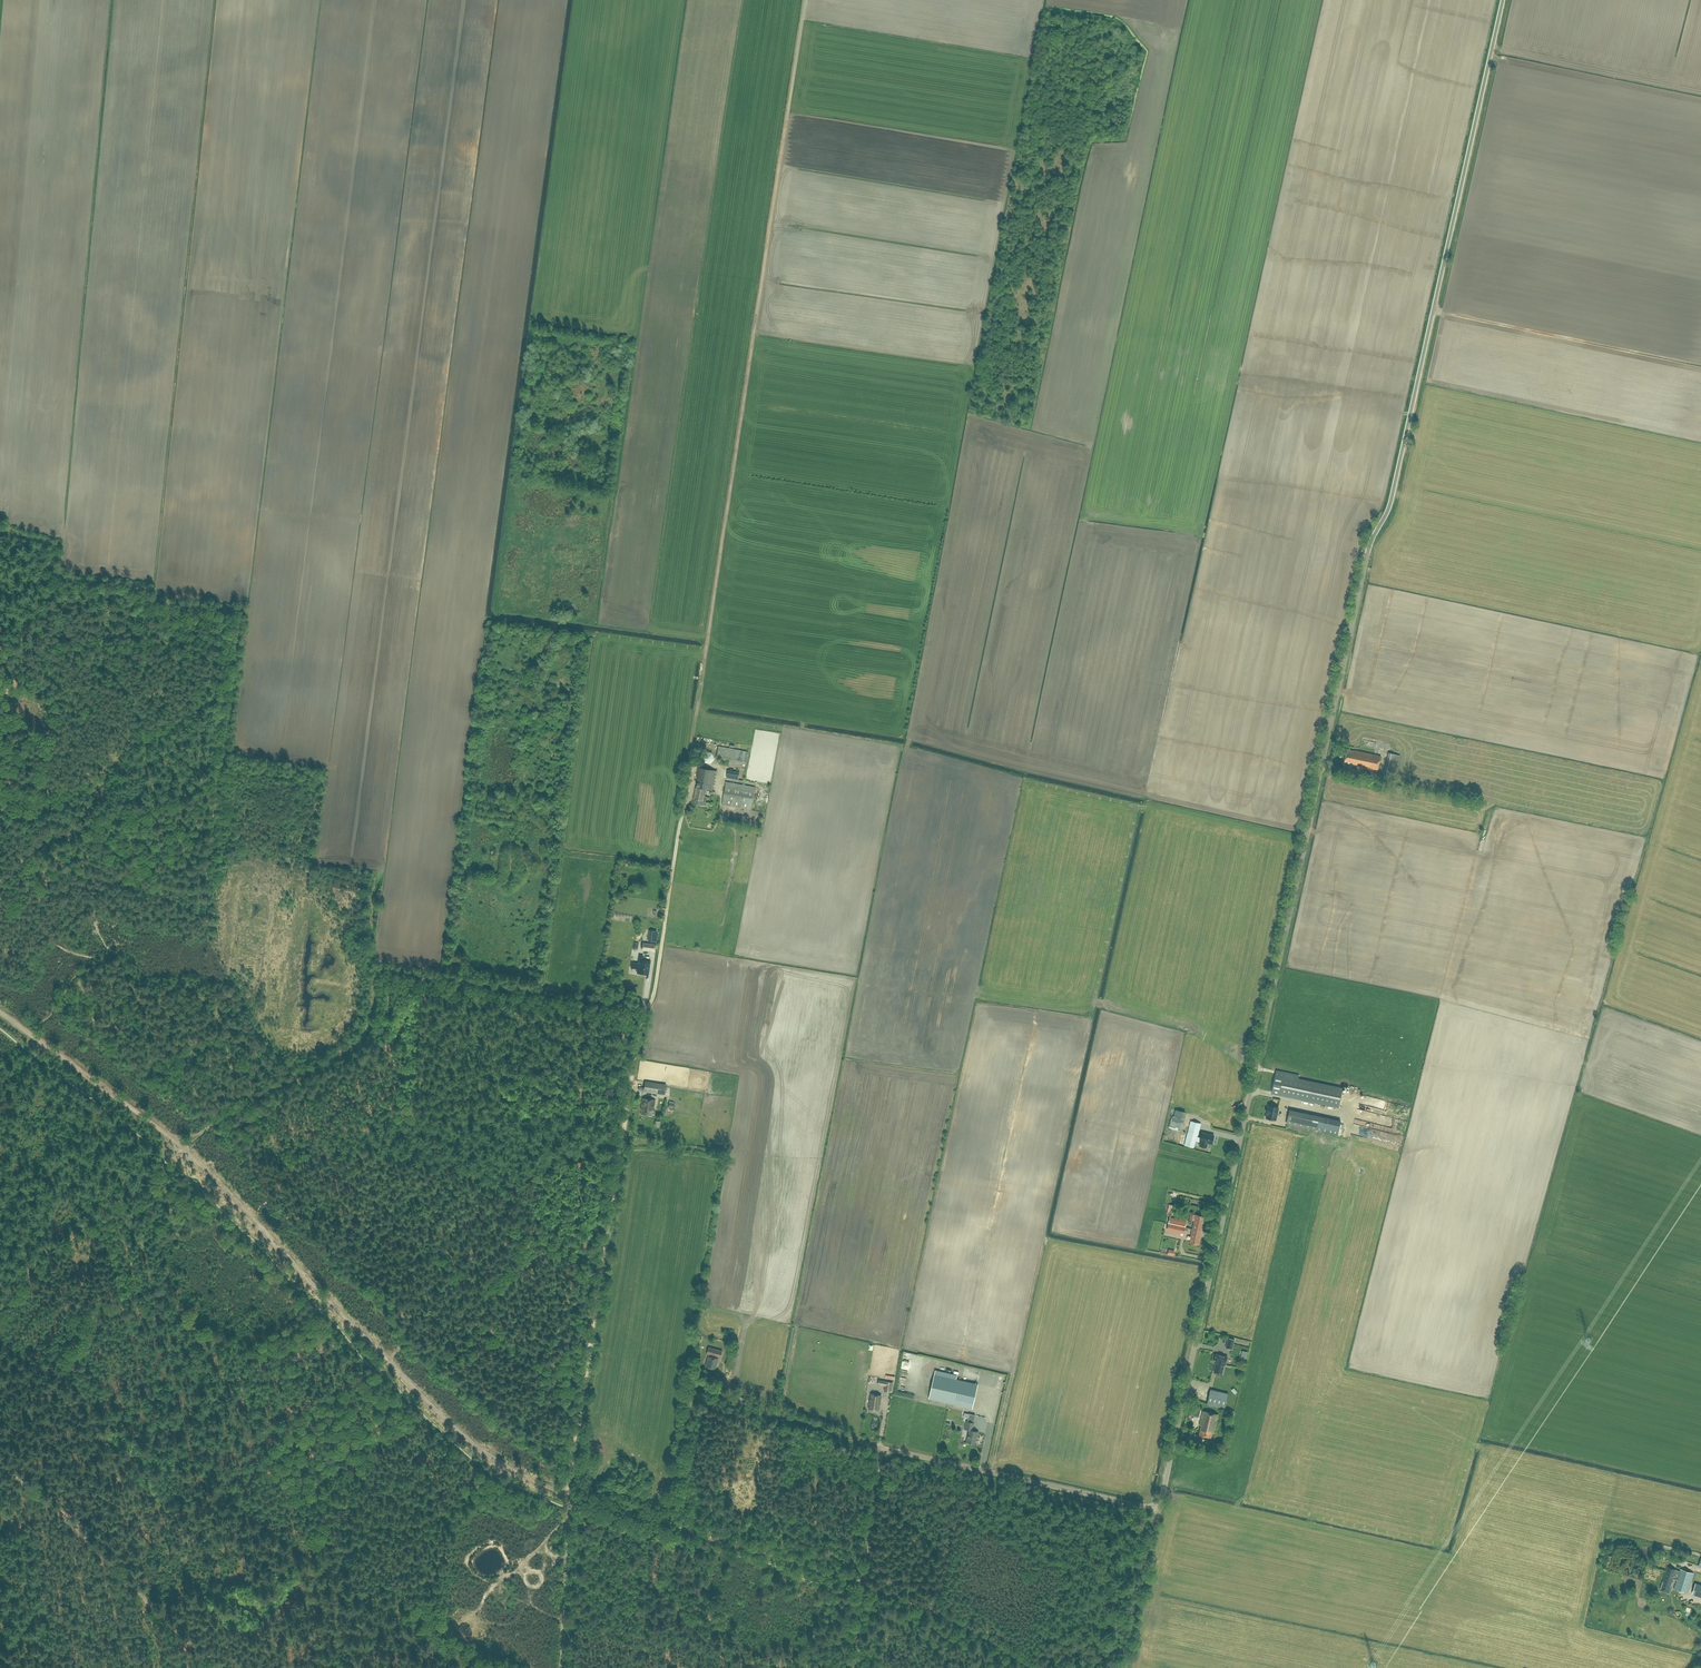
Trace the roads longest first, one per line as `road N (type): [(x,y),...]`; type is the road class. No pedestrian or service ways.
road 1 (unclassified): [(1157,1507),(1366,559),(1394,493),(1502,0)]
road 2 (track): [(477,1667),(238,1503),(281,1425),(396,1357),(401,1306),(419,1261),(408,1237),(387,1235),(373,1218),(347,1219),(349,1165),(341,1150),(274,1144),(245,1106)]
road 3 (track): [(693,741),(805,0)]
road 4 (track): [(567,1493),(494,1459),(440,1414),(184,1145)]
road 5 (track): [(1036,1667),(925,1606),(567,1493)]
road 6 (track): [(567,1493),(640,1008)]
road 7 (track): [(0,528),(56,545),(54,575),(137,587),(161,603),(242,613),(224,773)]
road 8 (track): [(671,1525),(693,1382),(884,1450)]
road 9 (track): [(215,1667),(0,1462)]
road 10 (unclassified): [(1157,1507),(884,1450)]
road 11 (track): [(224,773),(43,845),(0,882)]
road 12 (track): [(640,1008),(653,995),(680,821),(694,780)]
road 13 (track): [(184,1145),(11,1292)]
road 14 (unclassified): [(855,1667),(884,1450)]
road 15 (track): [(184,1145),(35,1034)]
road 16 (track): [(1157,1507),(1122,1667)]
road 17 (track): [(567,1493),(563,1614)]

